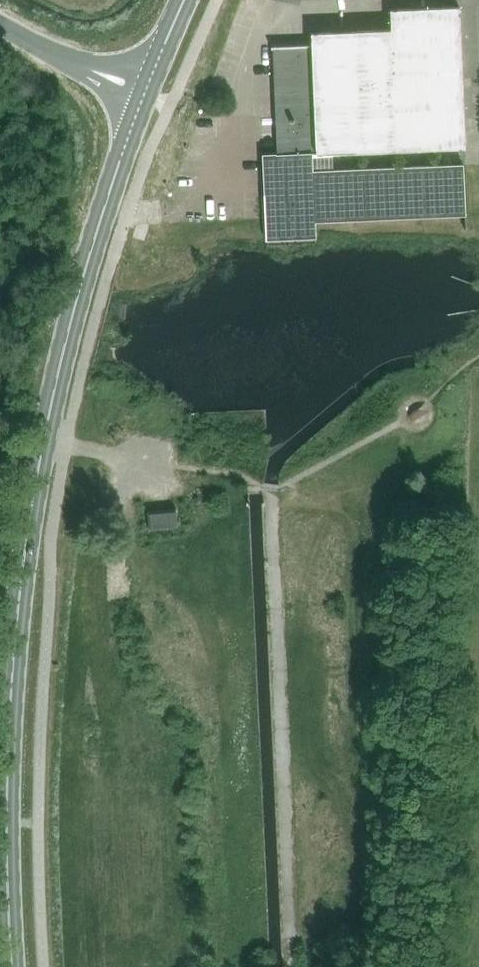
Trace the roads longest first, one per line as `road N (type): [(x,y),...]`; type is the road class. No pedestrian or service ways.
road 1 (secondary): [(12,966),(8,723),(34,487),(87,262),(144,94)]
road 2 (track): [(367,509),(354,720),(365,913),(378,966)]
road 3 (unclassified): [(0,25),(144,94)]

